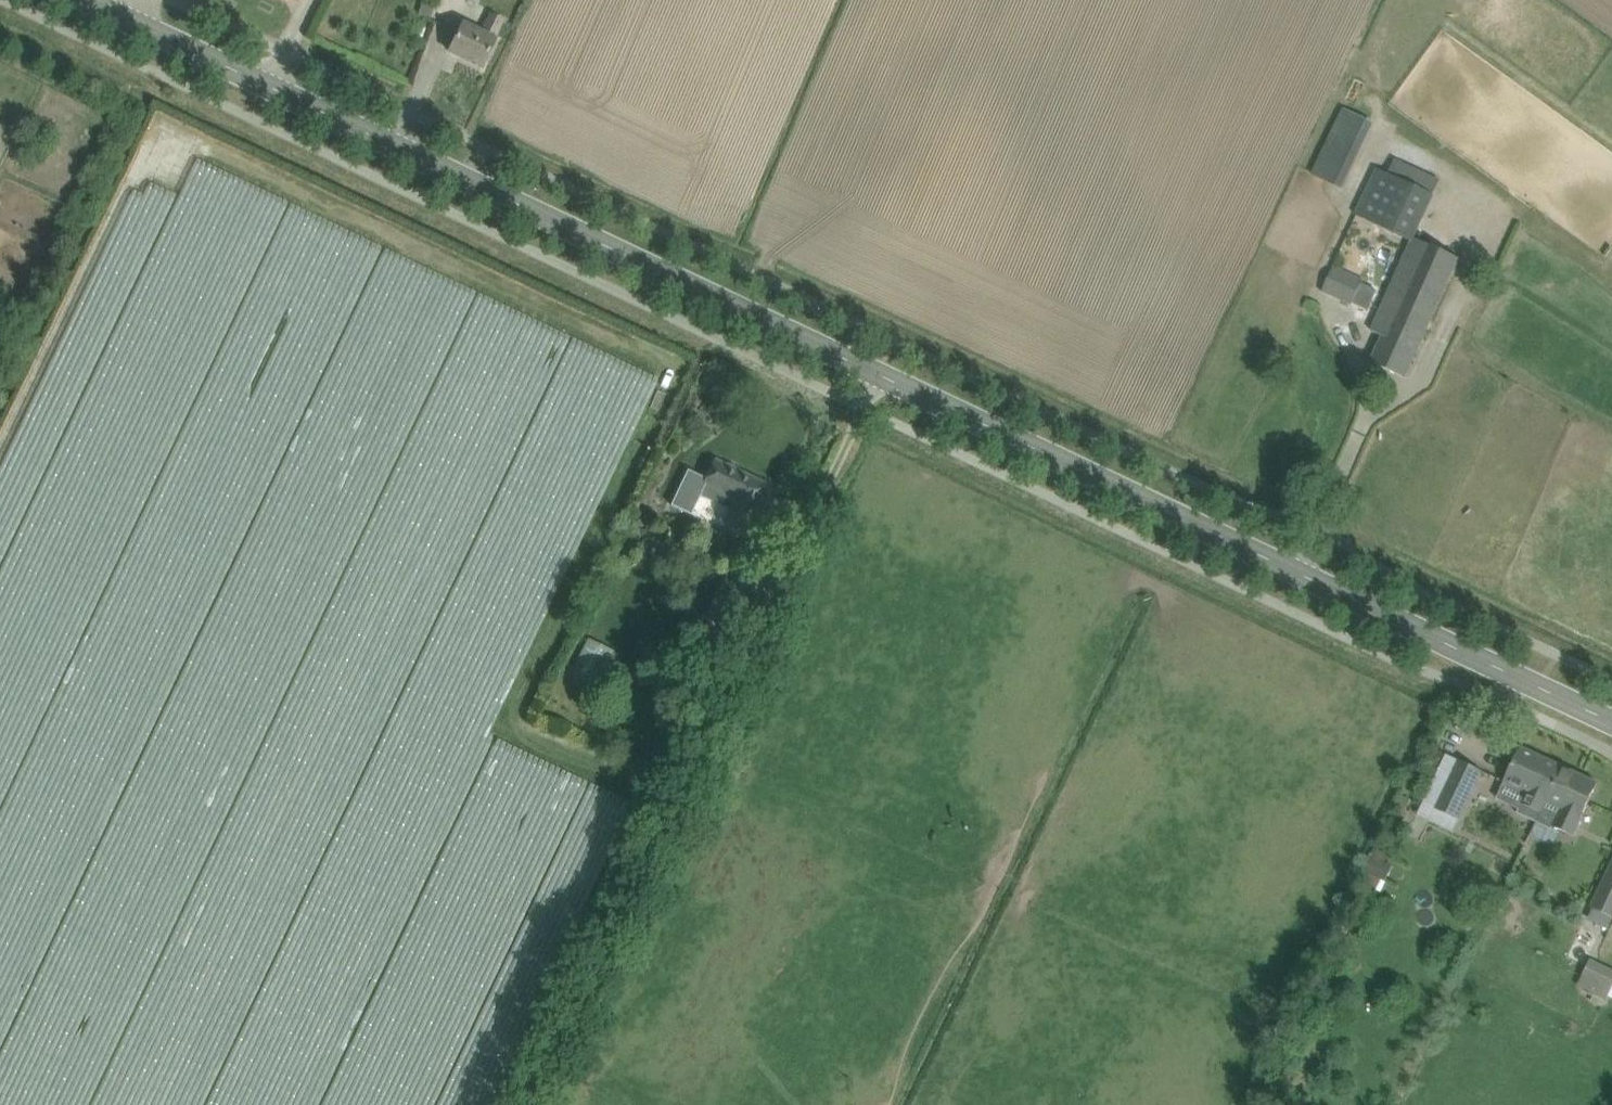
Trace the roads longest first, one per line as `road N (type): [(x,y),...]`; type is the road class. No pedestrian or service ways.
road 1 (tertiary): [(1611,725),(85,0)]

